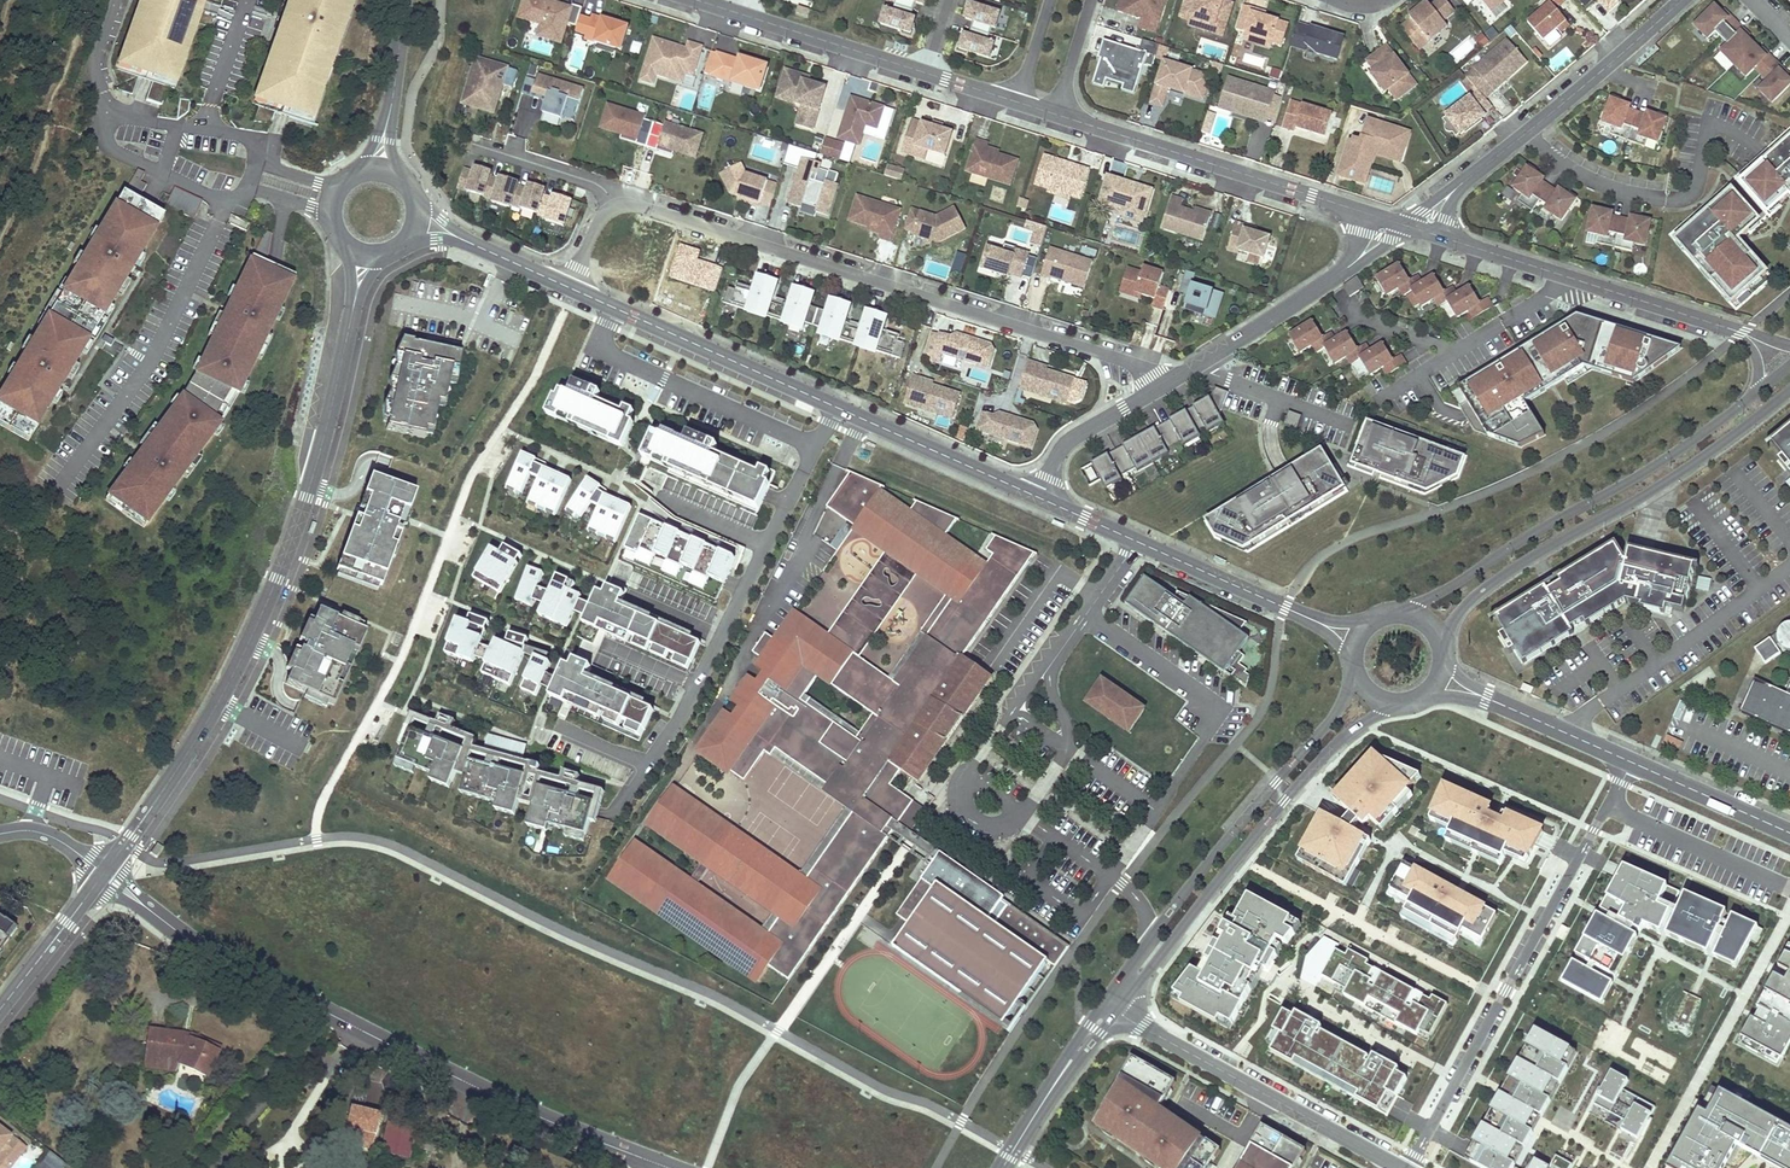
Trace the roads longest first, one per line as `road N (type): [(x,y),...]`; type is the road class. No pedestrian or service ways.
road 1 (tertiary): [(364,255),(321,450),(277,579),(220,700),(104,873)]
road 2 (tertiary): [(104,873),(211,953),(422,1064),(669,1158)]
road 3 (residential): [(1159,388),(1123,360),(643,206),(613,206)]
road 4 (residential): [(836,407),(682,714),(609,818)]
road 5 (secondary): [(1441,642),(1468,600),(1696,462),(1789,389)]
road 6 (residential): [(1604,802),(1405,1167)]
road 7 (secondary): [(1759,390),(1678,450),(1411,615)]
road 8 (secondary): [(1357,682),(1132,962),(1127,987)]
road 9 (secondary): [(1127,987),(1284,802),(1384,703)]
road 10 (residential): [(1041,497),(1354,643)]
road 11 (tertiary): [(1400,1167),(1110,1008)]
road 12 (residential): [(1460,243),(1756,341)]
road 13 (residential): [(1055,114),(1352,208)]
road 14 (residential): [(1527,132),(1596,181),(1666,199),(1698,184),(1713,128),(1763,154)]
road 15 (residential): [(569,285),(836,407)]
road 16 (residential): [(836,407),(1041,497)]
road 17 (unclassified): [(1438,683),(1628,758)]
road 18 (residential): [(1159,388),(1331,278)]
road 19 (residential): [(1604,802),(1789,887)]
road 20 (residential): [(739,13),(926,73)]
road 21 (secondary): [(1110,1008),(1003,1167)]
road 22 (unclassified): [(1628,758),(1789,831)]
road 23 (residential): [(115,122),(109,136),(120,152),(223,199),(247,188)]
road 24 (tertiary): [(404,0),(379,171)]
road 25 (tertiary): [(104,873),(0,1009)]
road 26 (residential): [(1041,497),(1065,446),(1159,388)]
road 27 (residential): [(415,224),(569,285)]
road 28 (residential): [(255,164),(242,136),(115,122)]
road 29 (residential): [(613,206),(590,181),(477,144)]
road 30 (residential): [(115,122),(96,59),(115,0)]

